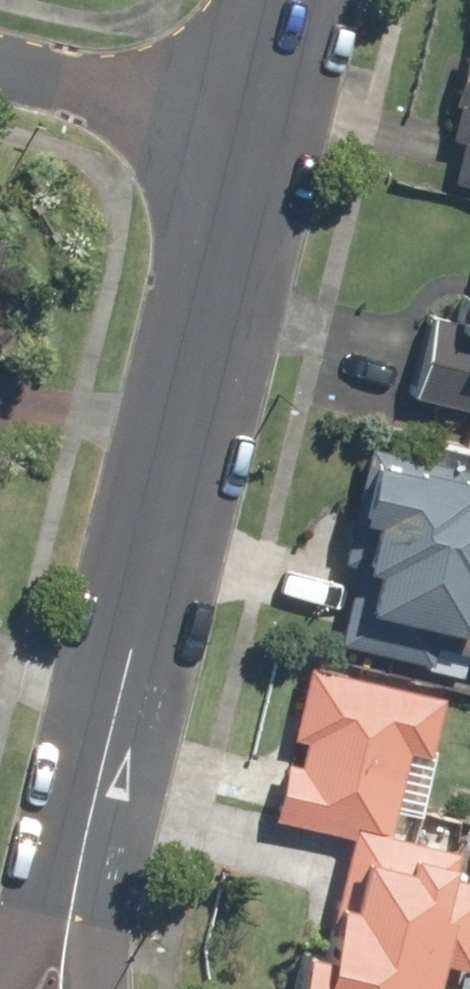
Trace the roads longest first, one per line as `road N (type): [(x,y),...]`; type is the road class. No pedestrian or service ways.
road 1 (residential): [(258,111),(72,881)]
road 2 (residential): [(0,58),(258,111)]
road 3 (residential): [(5,988),(72,881)]

